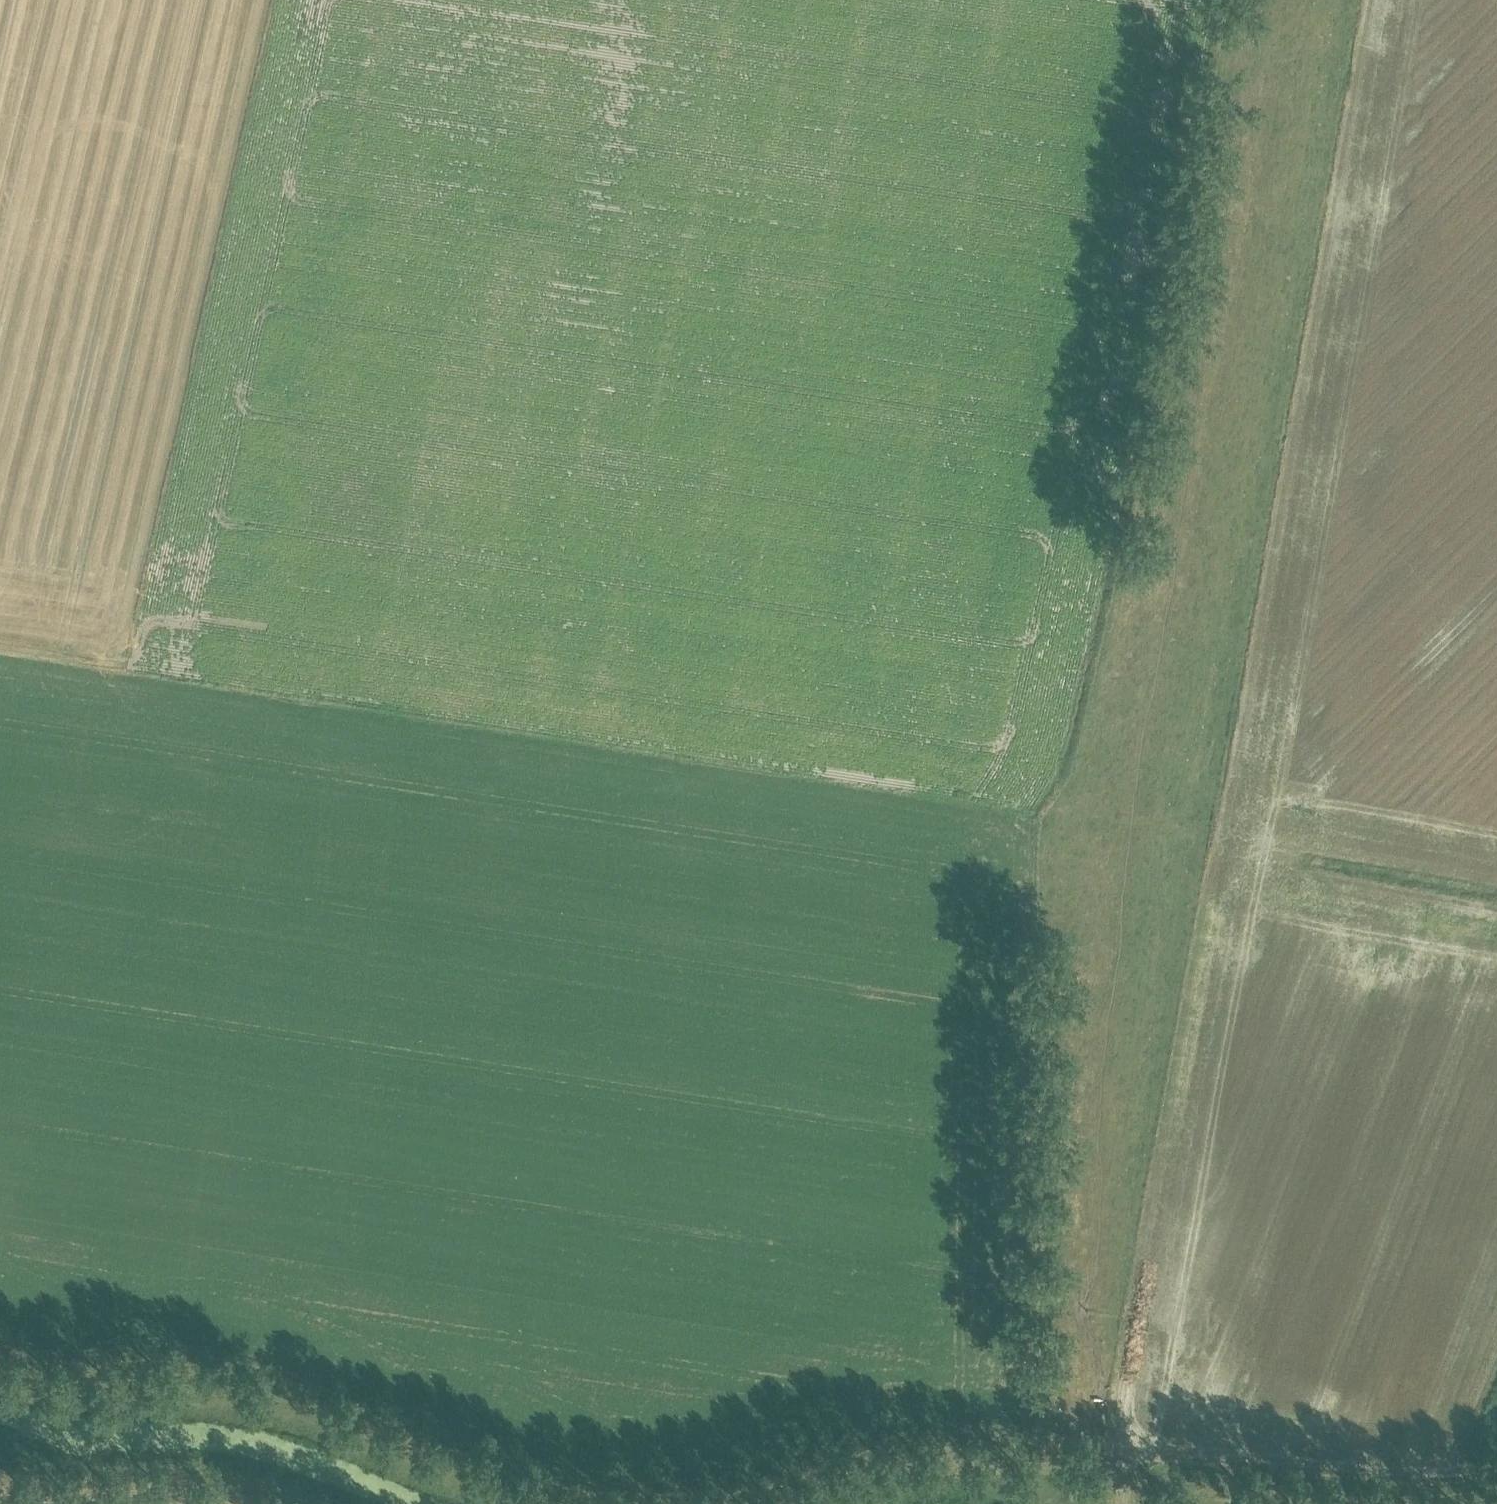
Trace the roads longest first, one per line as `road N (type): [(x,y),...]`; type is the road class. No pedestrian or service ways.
road 1 (track): [(1377,1488),(1136,1456),(1124,1469),(1125,1503)]

